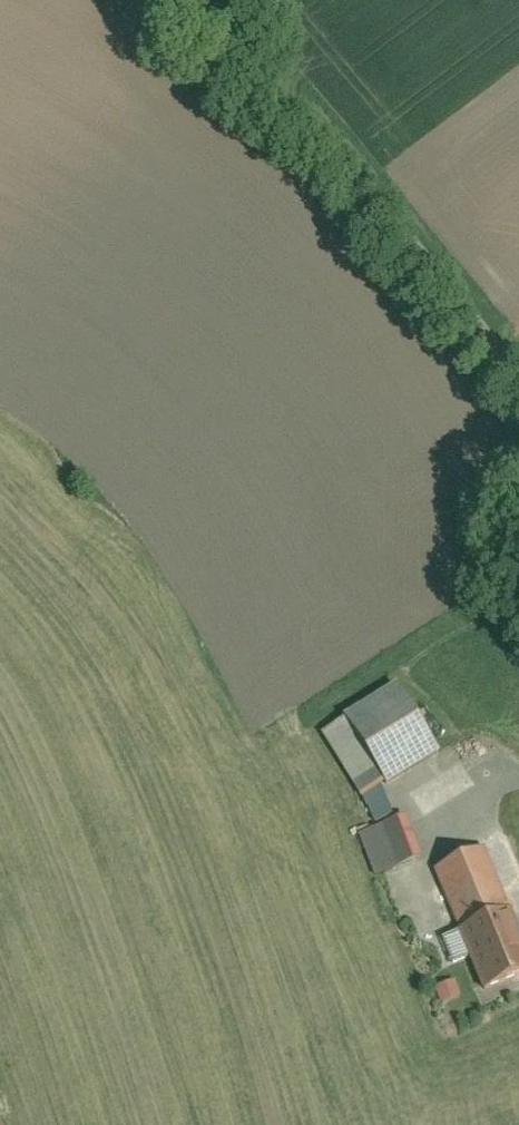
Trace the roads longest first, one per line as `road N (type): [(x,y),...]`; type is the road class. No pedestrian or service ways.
road 1 (residential): [(518,384),(396,225),(180,0)]

